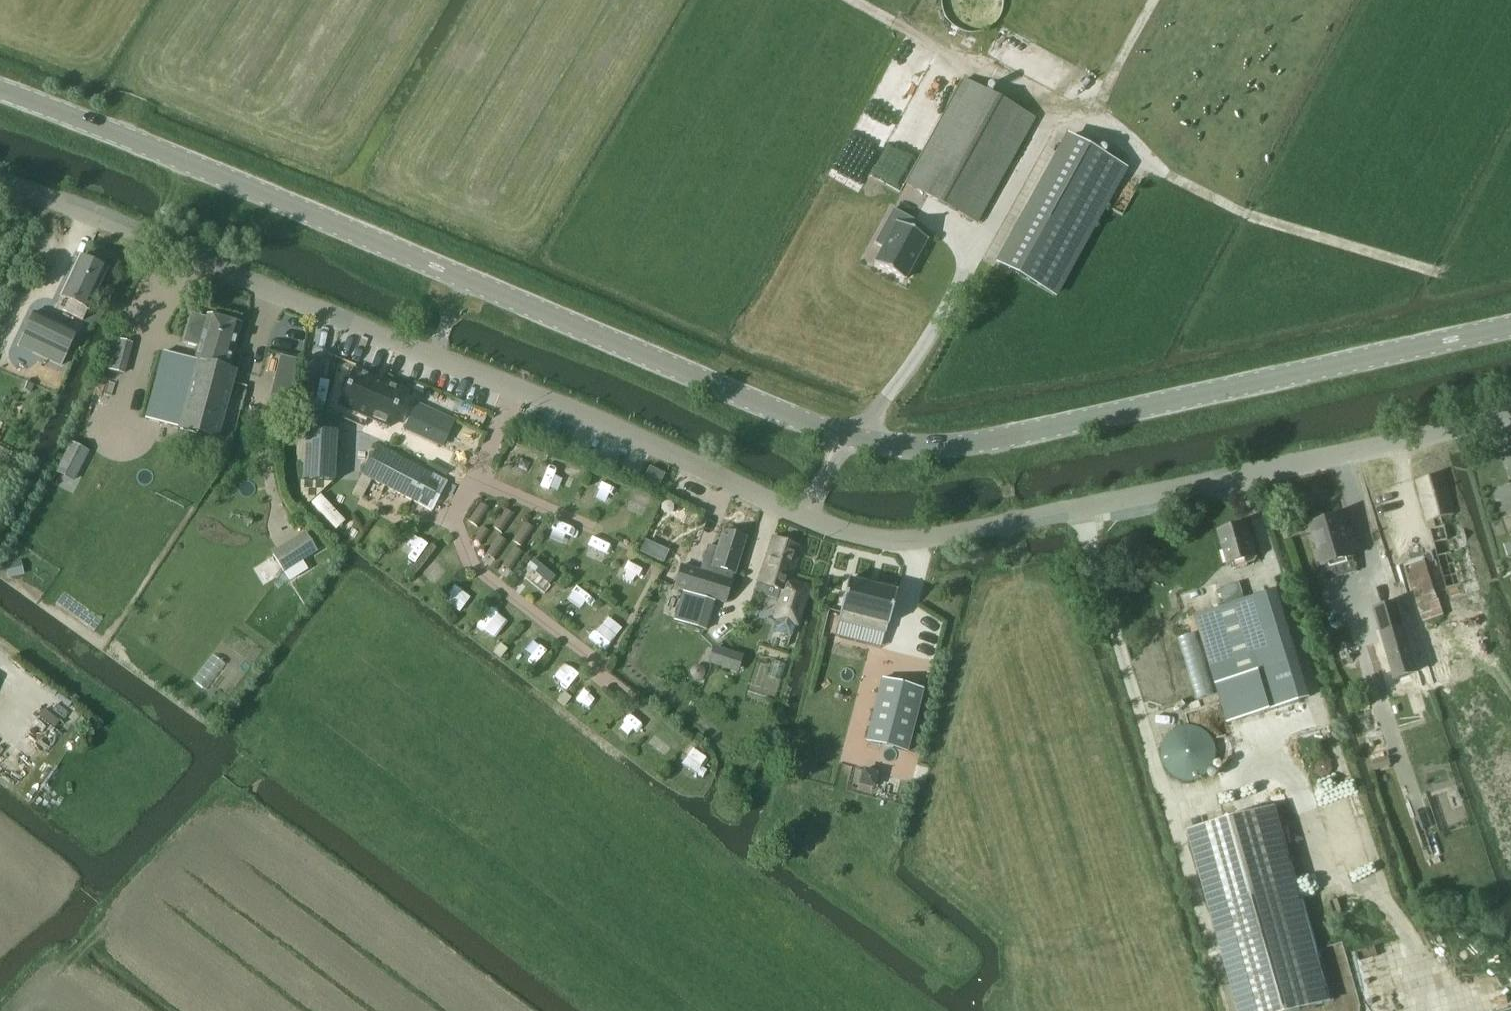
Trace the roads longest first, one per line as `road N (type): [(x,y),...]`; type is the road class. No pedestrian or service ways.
road 1 (unclassified): [(0,179),(868,539),(905,541),(1013,523),(1510,415)]
road 2 (tertiary): [(1510,326),(999,438),(883,446),(831,432),(0,90)]
road 3 (track): [(887,0),(1090,113),(1245,216),(1434,273)]
road 4 (track): [(1090,113),(1154,0)]

